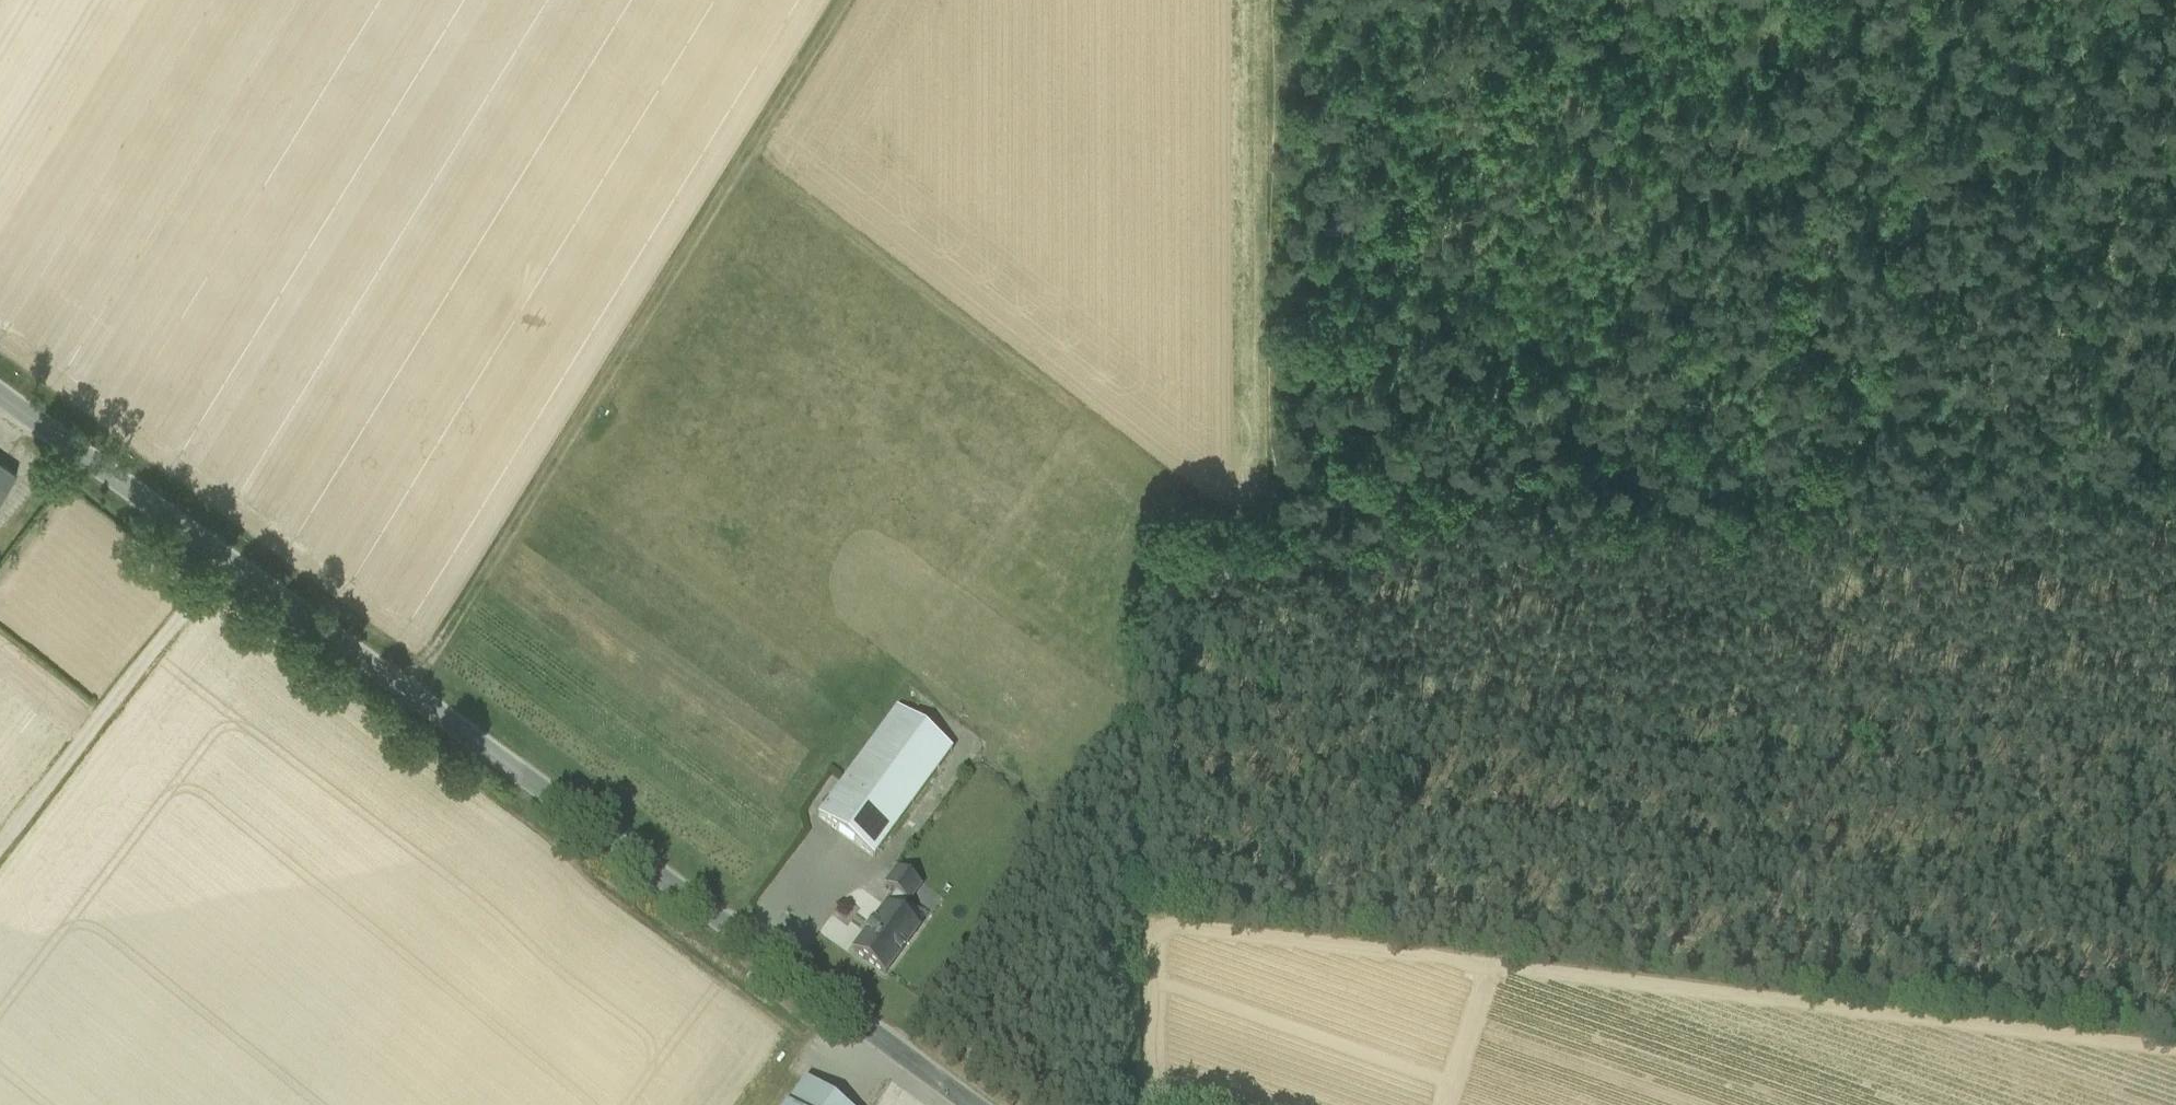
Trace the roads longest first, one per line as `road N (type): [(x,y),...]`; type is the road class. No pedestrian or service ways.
road 1 (unclassified): [(954,1104),(0,401)]
road 2 (track): [(844,0),(411,704)]
road 3 (track): [(1281,0),(1283,486)]
road 4 (track): [(223,564),(0,851)]

